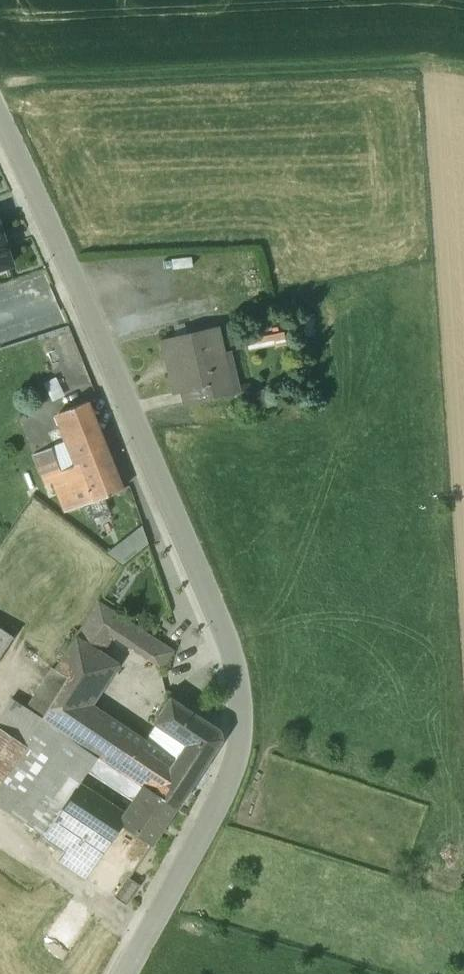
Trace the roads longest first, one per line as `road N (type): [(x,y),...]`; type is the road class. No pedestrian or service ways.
road 1 (tertiary): [(127,973),(235,765),(238,670),(0,119)]
road 2 (track): [(0,77),(463,72)]

